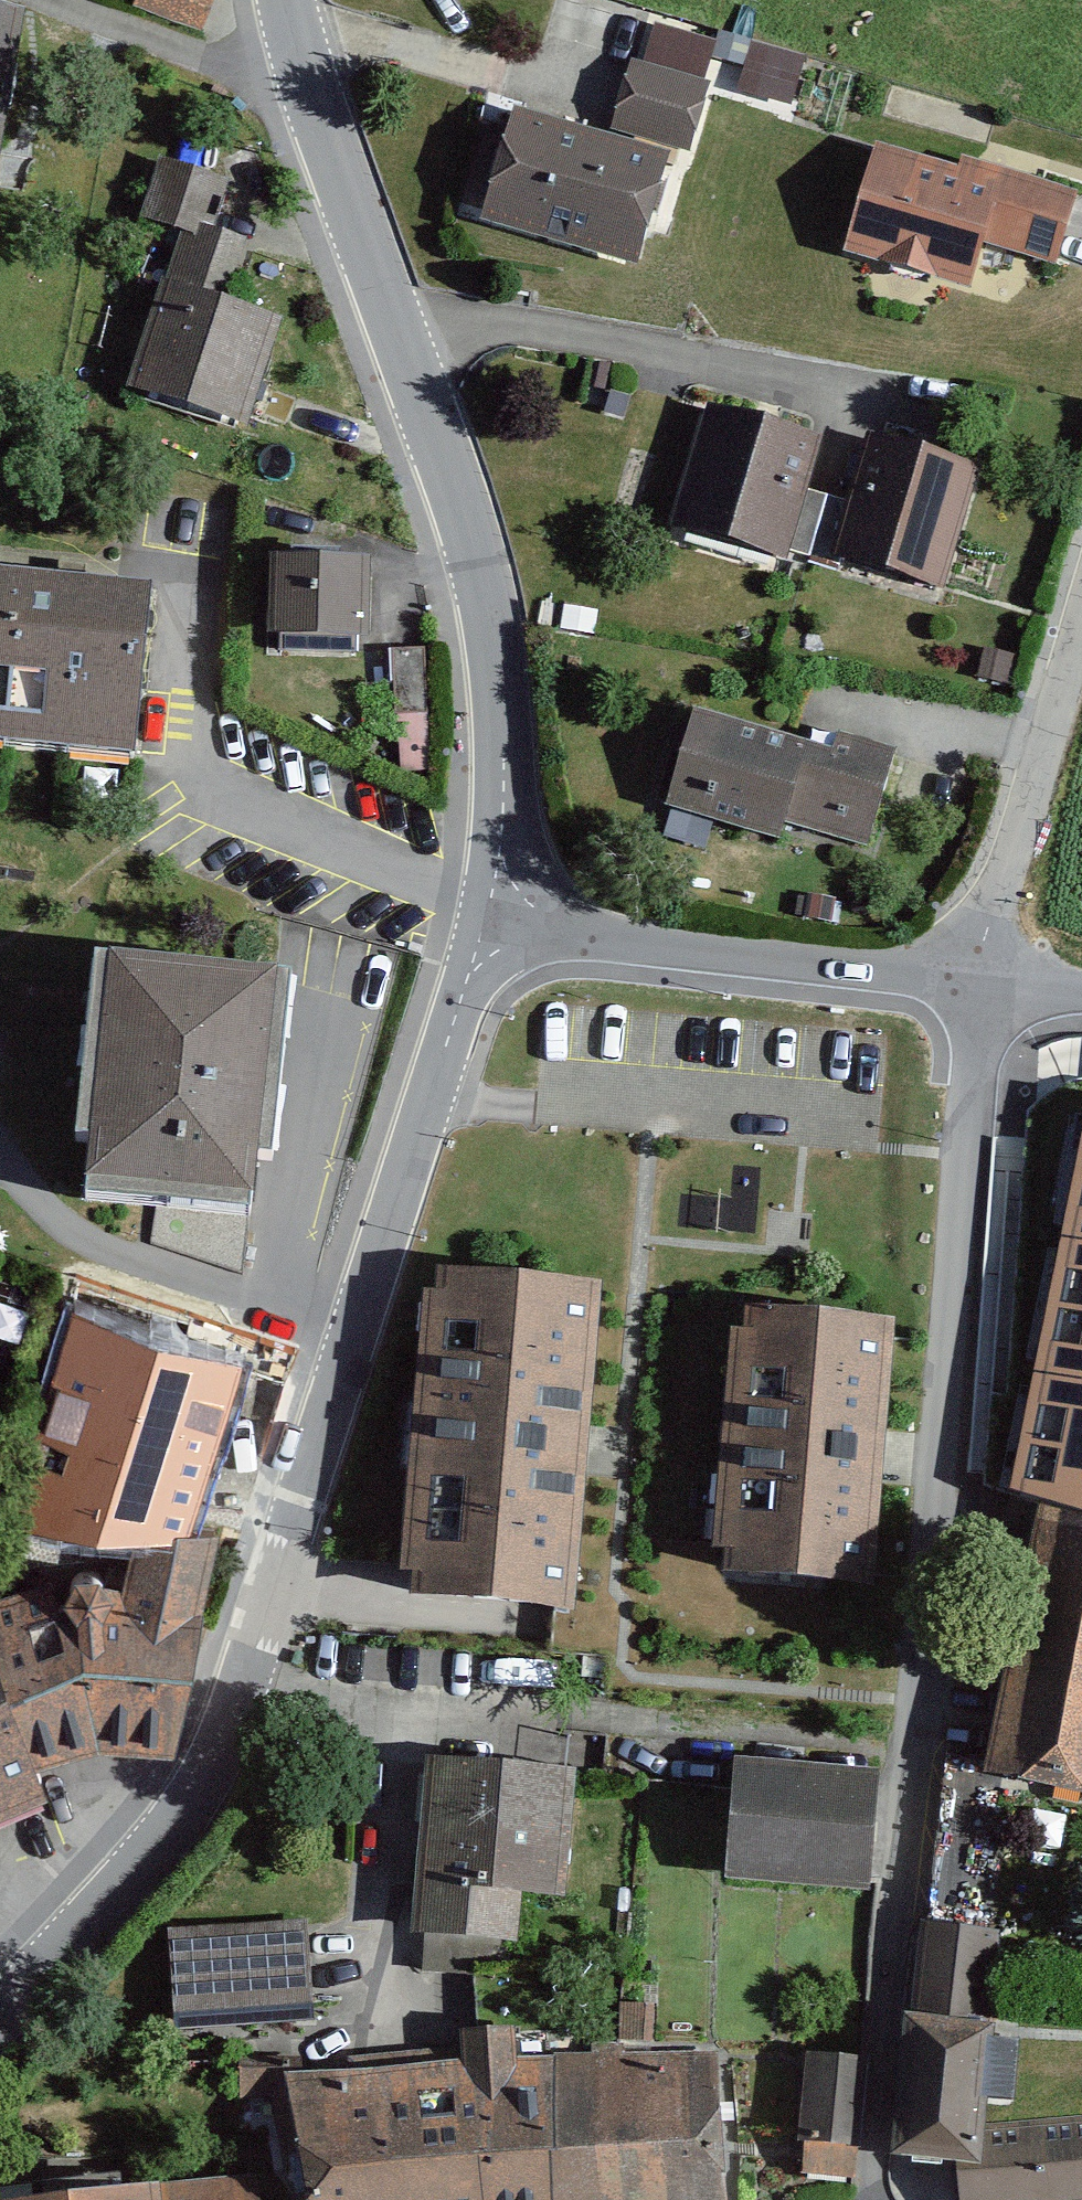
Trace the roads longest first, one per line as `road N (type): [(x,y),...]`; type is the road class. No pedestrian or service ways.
road 1 (residential): [(883,2199),(905,1756),(988,990)]
road 2 (unclassified): [(0,1998),(172,1820),(237,1707),(495,912)]
road 3 (unclassified): [(495,912),(510,738),(489,577),(395,334),(313,97),(289,0)]
road 4 (residential): [(988,990),(495,912)]
road 5 (residential): [(988,990),(1081,669)]

